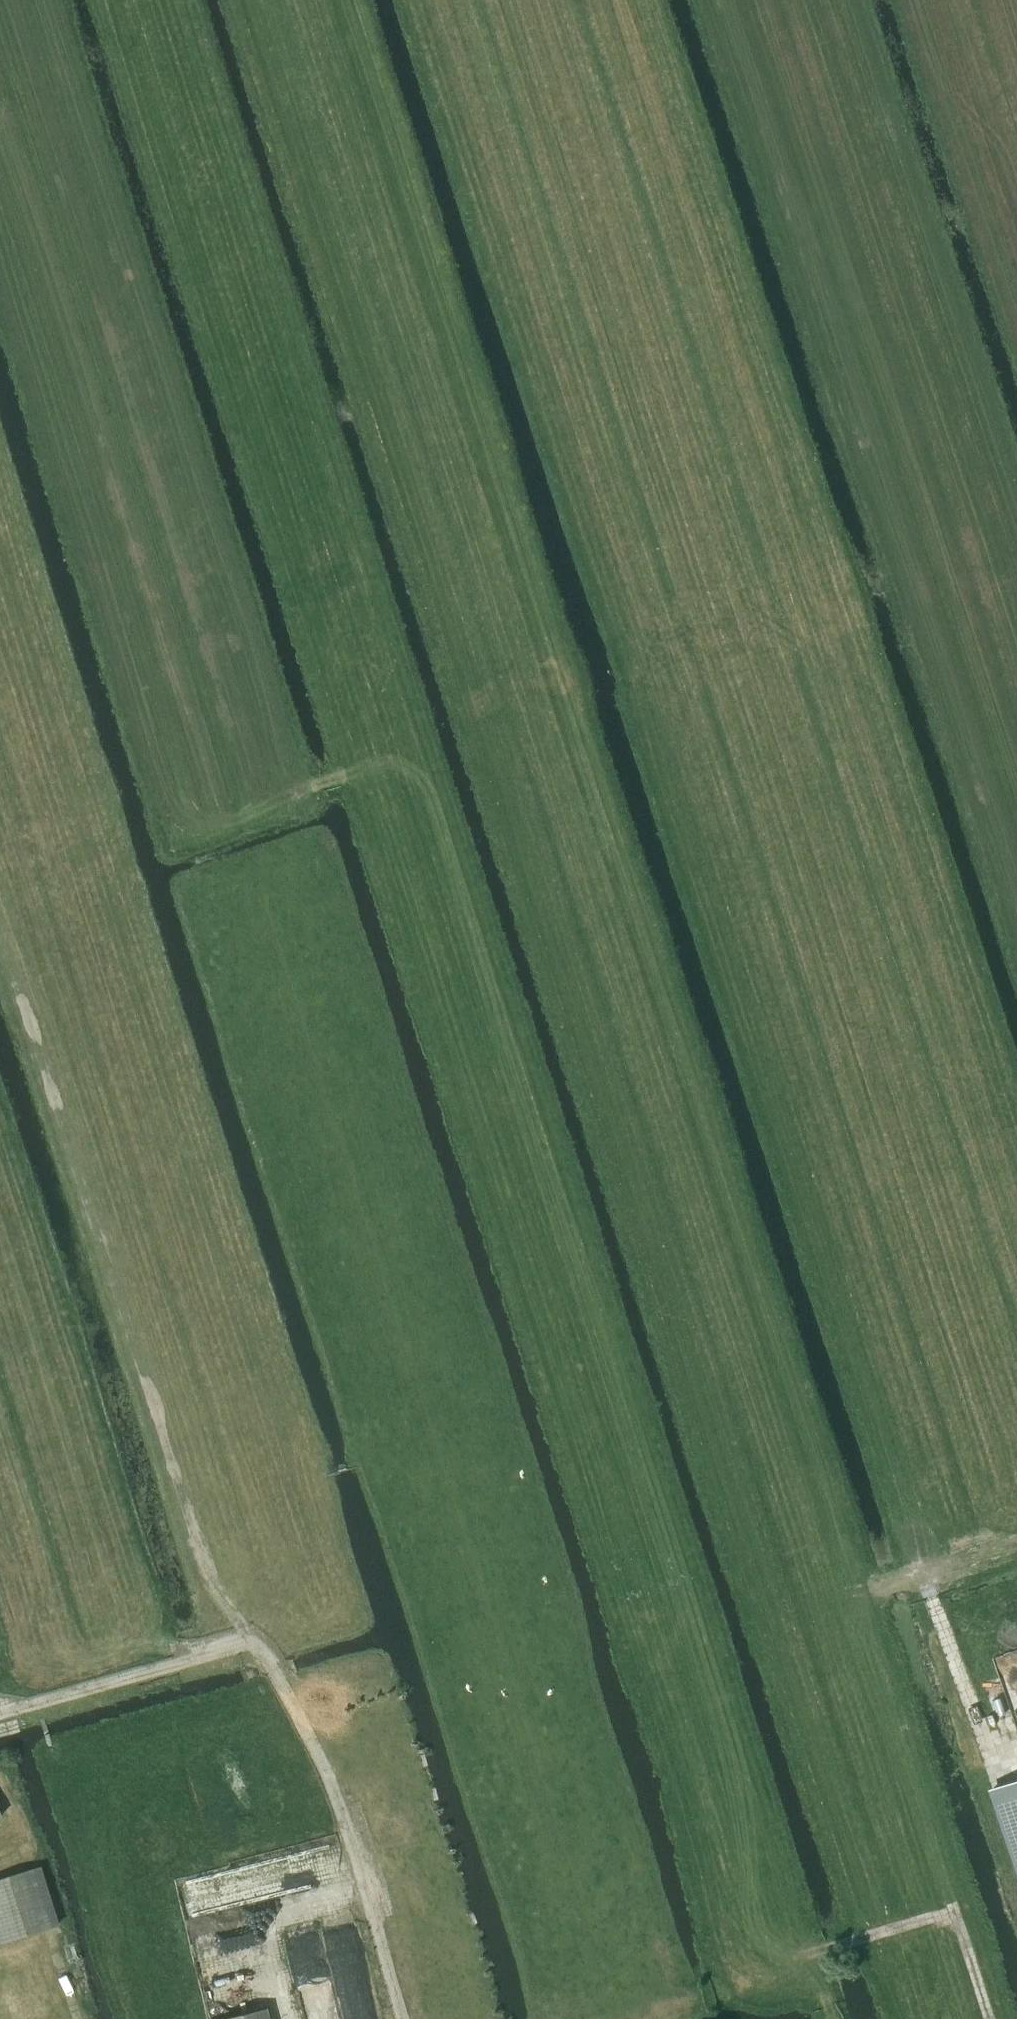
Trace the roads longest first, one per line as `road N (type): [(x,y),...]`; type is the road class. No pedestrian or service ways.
road 1 (track): [(275,2018),(242,1897),(356,1869),(325,1767),(268,1658),(240,1644),(0,1712)]

